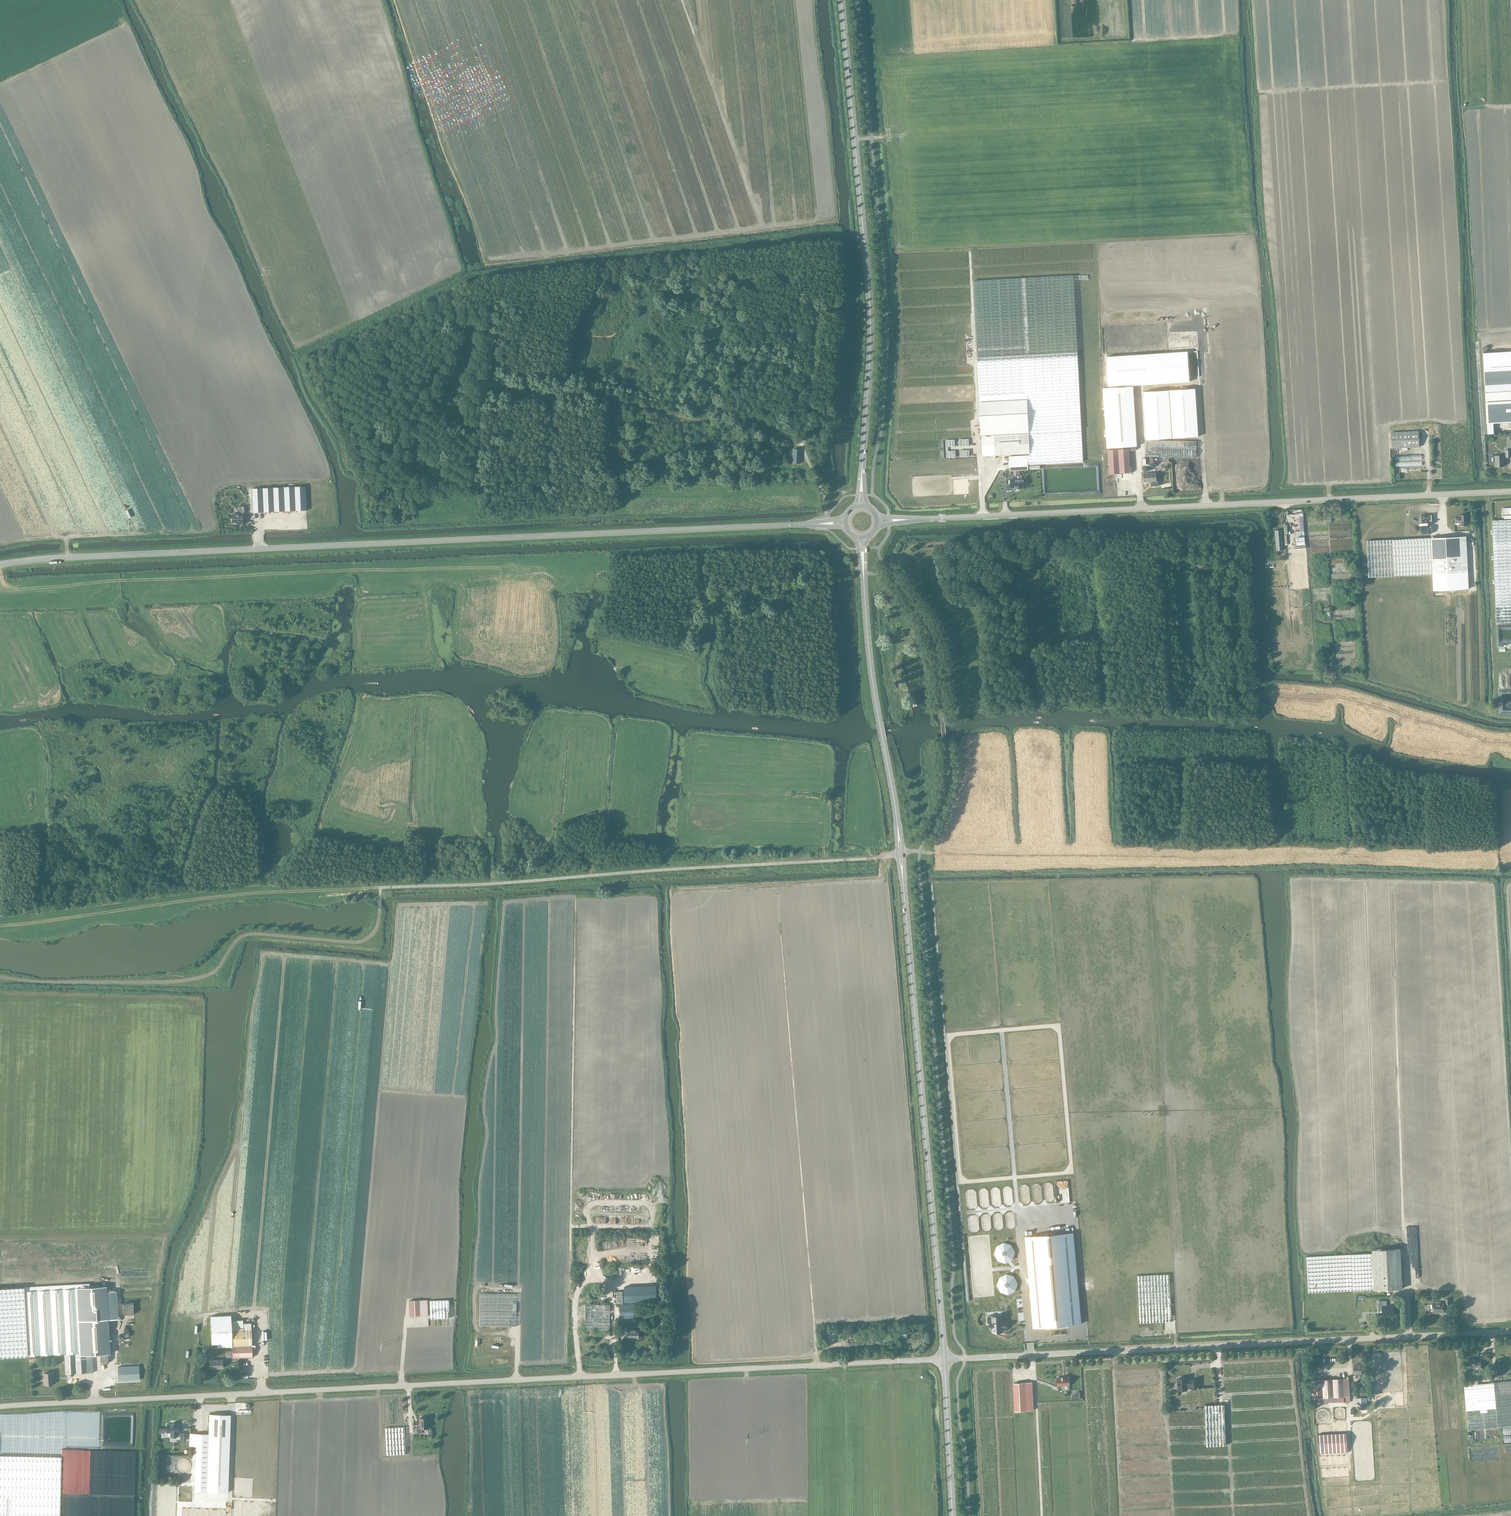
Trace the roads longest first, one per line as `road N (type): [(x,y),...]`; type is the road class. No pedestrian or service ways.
road 1 (unclassified): [(0,1410),(944,1360)]
road 2 (unclassified): [(0,565),(845,523)]
road 3 (tertiary): [(944,1360),(904,886),(873,682),(862,538)]
road 4 (unclassified): [(878,521),(1510,491)]
road 5 (unclassified): [(944,1360),(1510,1332)]
road 6 (tertiary): [(861,505),(870,327),(841,0)]
road 7 (track): [(1352,858),(920,852)]
road 8 (tertiary): [(953,1515),(944,1360)]
road 9 (track): [(1489,860),(1352,858)]

